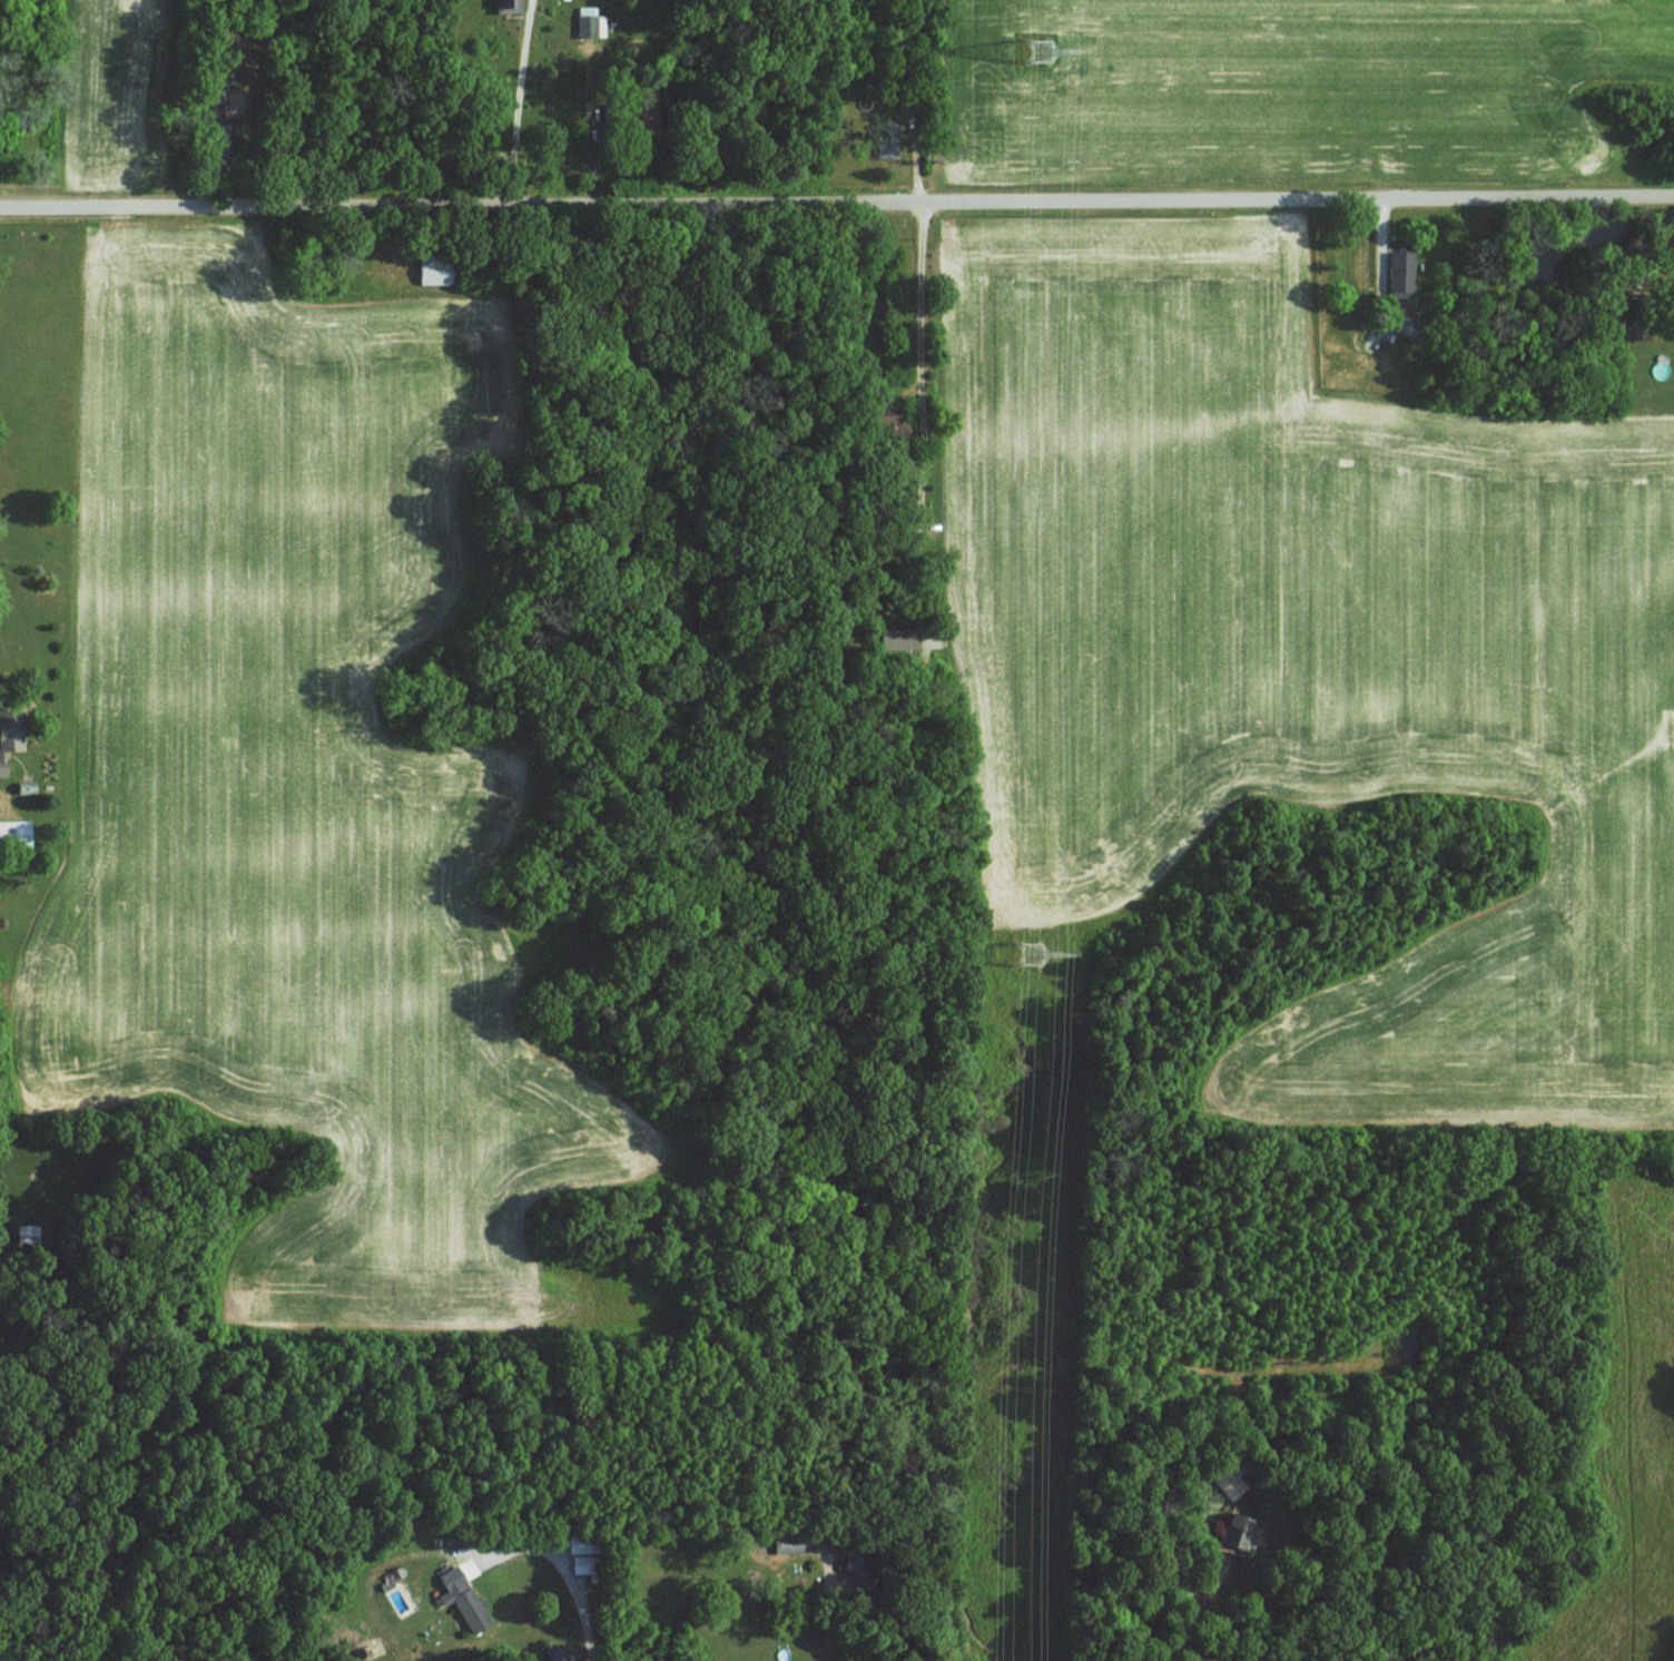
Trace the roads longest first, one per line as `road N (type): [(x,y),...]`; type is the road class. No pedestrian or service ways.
road 1 (residential): [(1673,196),(0,210)]
road 2 (residential): [(397,207),(425,738)]
road 3 (residential): [(608,1660),(560,1549),(536,1540),(500,1550)]

